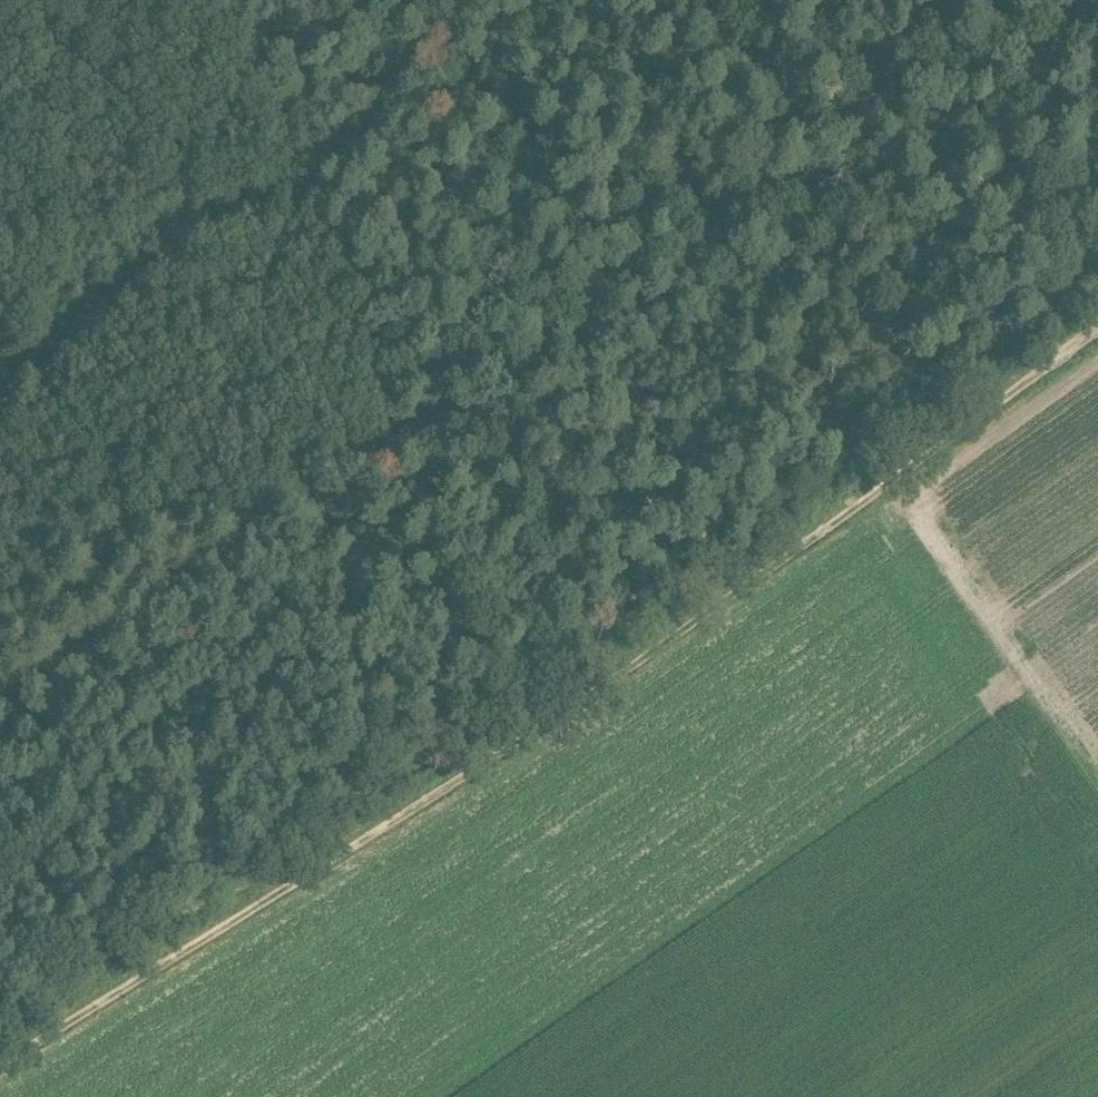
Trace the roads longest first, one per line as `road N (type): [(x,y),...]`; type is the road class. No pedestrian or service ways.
road 1 (track): [(554,719),(924,466),(1097,333)]
road 2 (track): [(0,1068),(554,719)]
road 3 (track): [(0,353),(276,163)]

